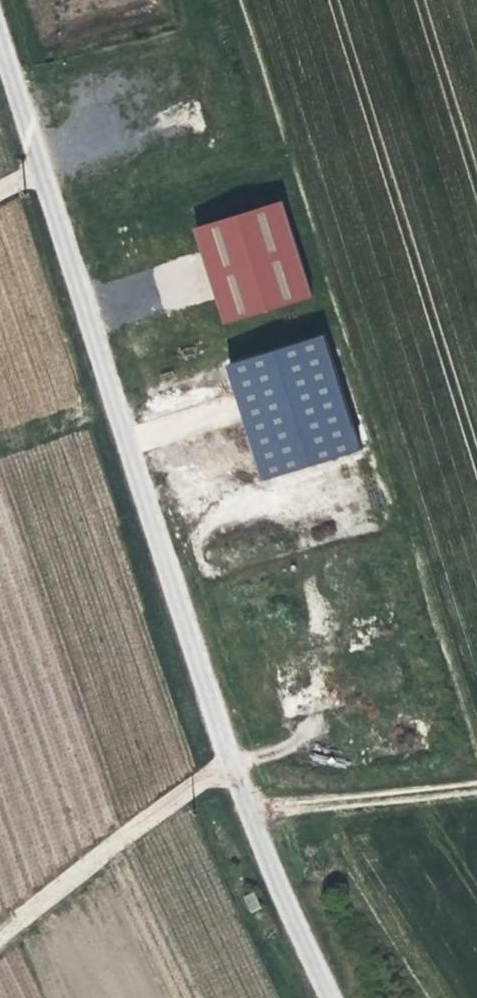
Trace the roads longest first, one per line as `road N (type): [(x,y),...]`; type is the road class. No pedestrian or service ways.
road 1 (unclassified): [(225,758),(38,170)]
road 2 (unclassified): [(0,926),(225,758)]
road 3 (unclassified): [(332,997),(225,758)]
road 4 (track): [(476,780),(244,809)]
road 5 (unclassified): [(38,170),(0,44)]

